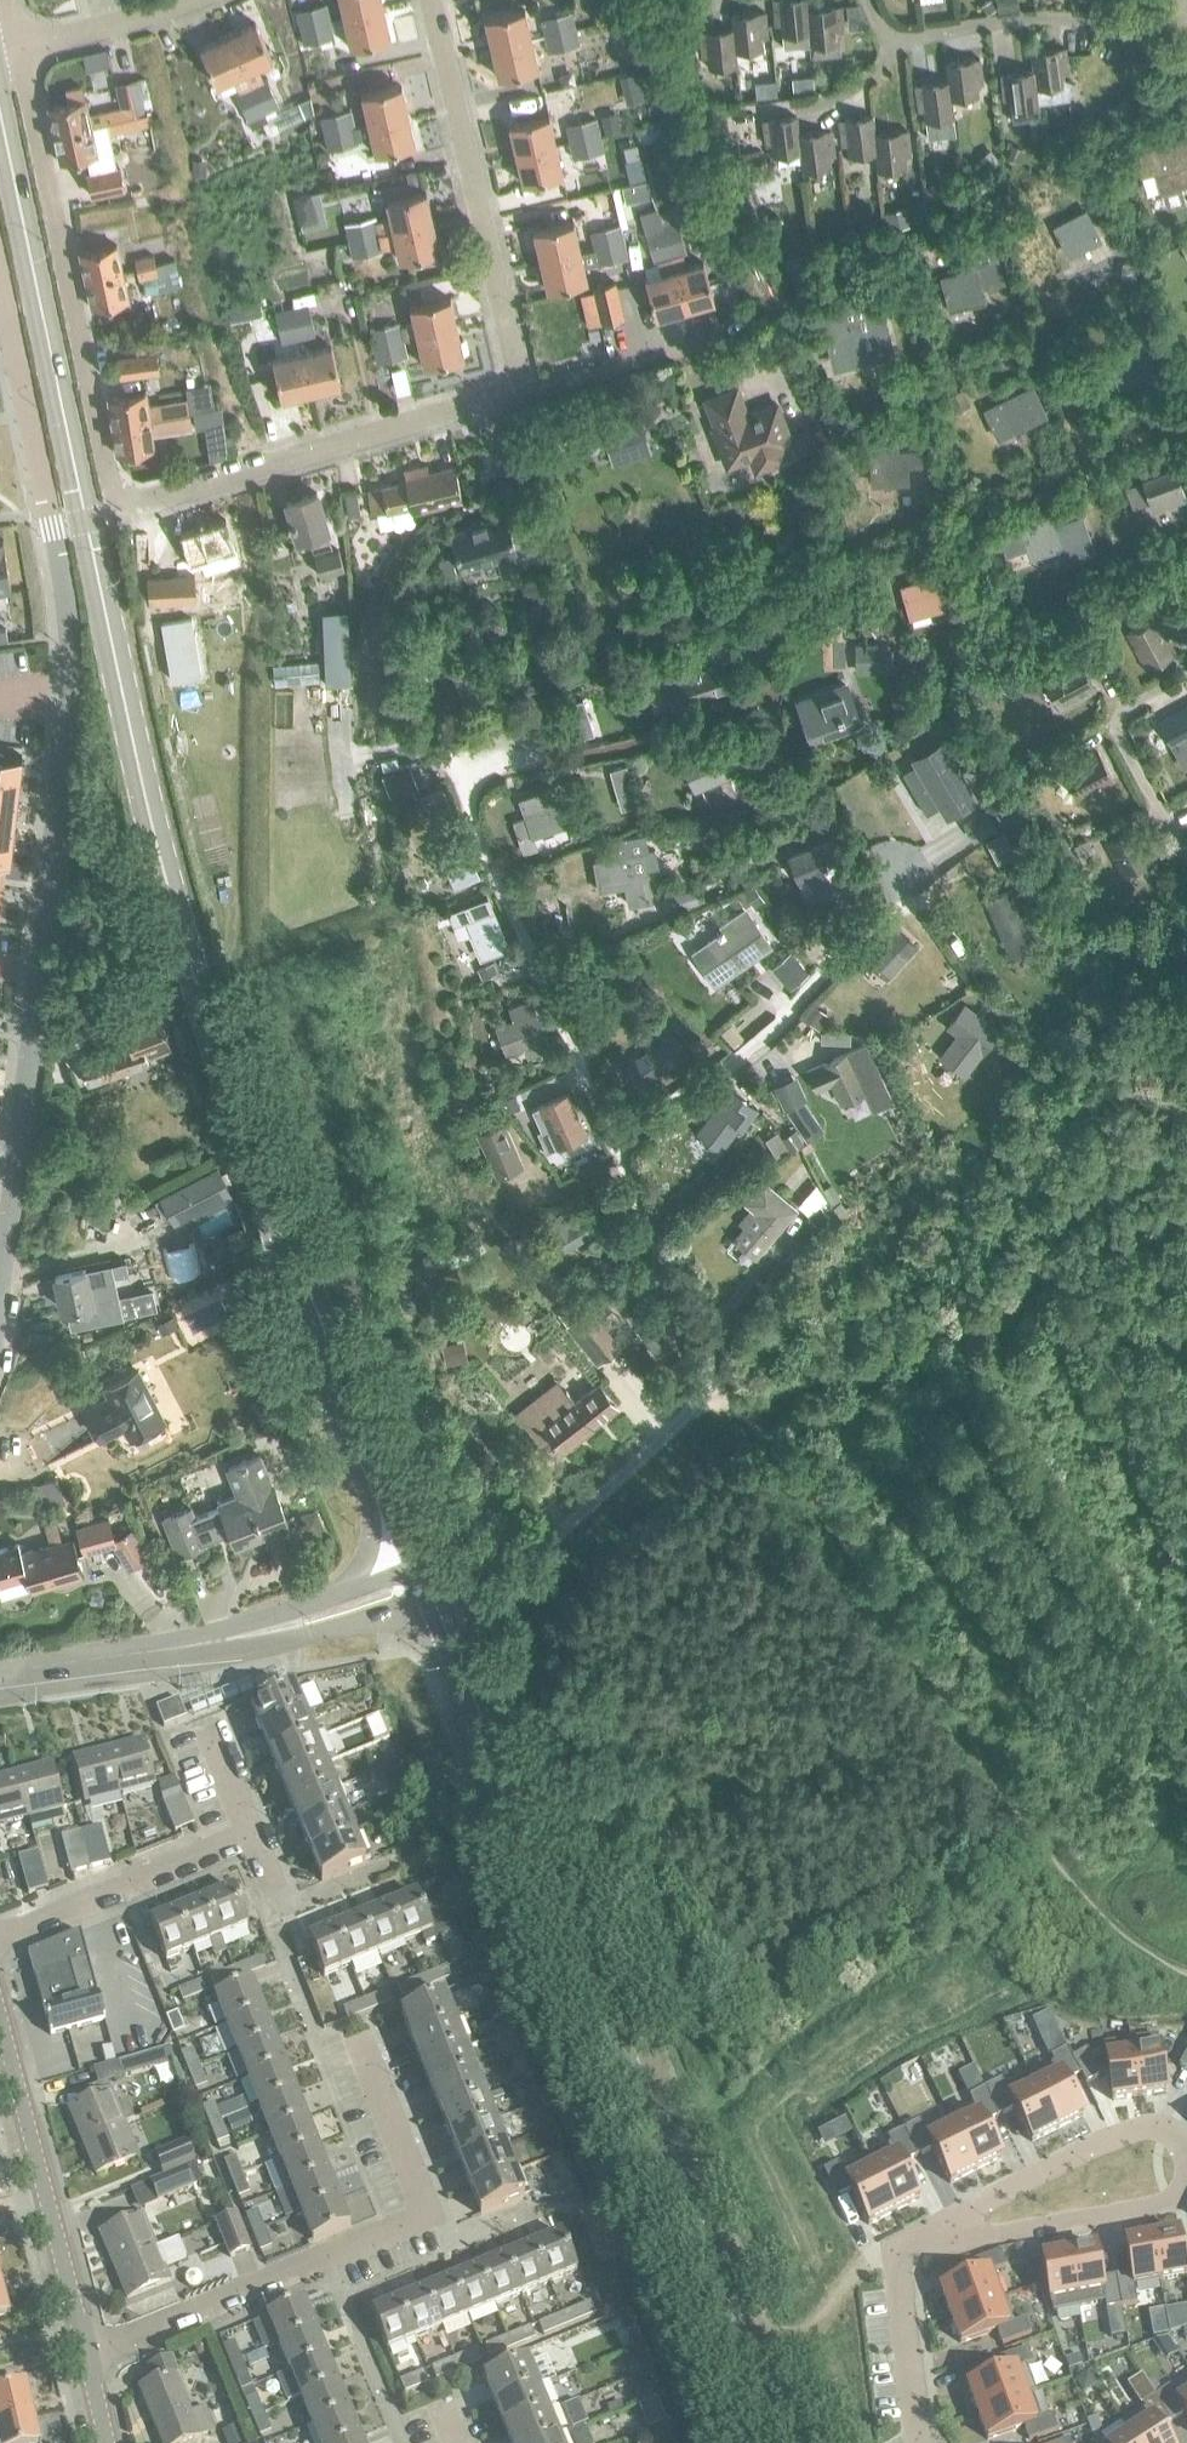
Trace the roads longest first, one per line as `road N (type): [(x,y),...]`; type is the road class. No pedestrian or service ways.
road 1 (tertiary): [(376,1460),(200,1000),(142,783),(0,119)]
road 2 (residential): [(18,51),(108,488),(121,503),(134,504),(491,396),(508,380),(511,357),(430,0)]
road 3 (residential): [(0,289),(58,555),(70,670),(0,1291)]
road 4 (tertiary): [(772,2442),(441,1619)]
road 5 (residential): [(87,2352),(205,2315),(425,2221),(352,2038)]
road 6 (residential): [(947,2225),(989,2236),(1163,2208),(1182,2187),(1185,2162),(1172,2131),(1145,2128),(1103,2140)]
road 7 (unclassified): [(441,1619),(519,1569),(691,1408),(703,1387)]
road 8 (tertiary): [(87,2352),(0,2025)]
road 9 (residential): [(0,1936),(250,1833)]
road 10 (tertiary): [(0,1674),(222,1640)]
road 11 (tertiary): [(222,1640),(307,1636),(435,1605)]
road 12 (residential): [(920,2442),(895,2244)]
road 13 (residential): [(1103,2140),(947,2225)]
road 14 (unclassified): [(18,51),(187,0)]
road 15 (tertiary): [(376,1460),(374,1515),(348,1592)]
road 16 (tertiary): [(348,1592),(222,1640)]

